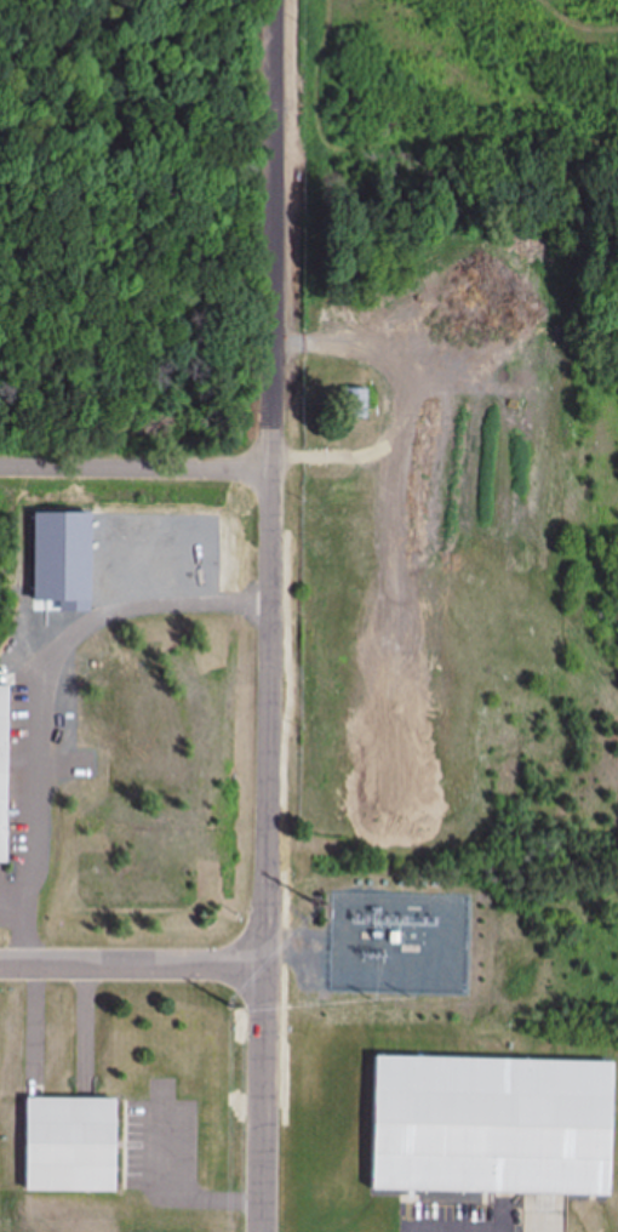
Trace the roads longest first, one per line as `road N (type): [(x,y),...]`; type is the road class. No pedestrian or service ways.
road 1 (residential): [(263,1231),(278,0)]
road 2 (residential): [(270,457),(0,456)]
road 3 (residential): [(267,963),(0,961)]

